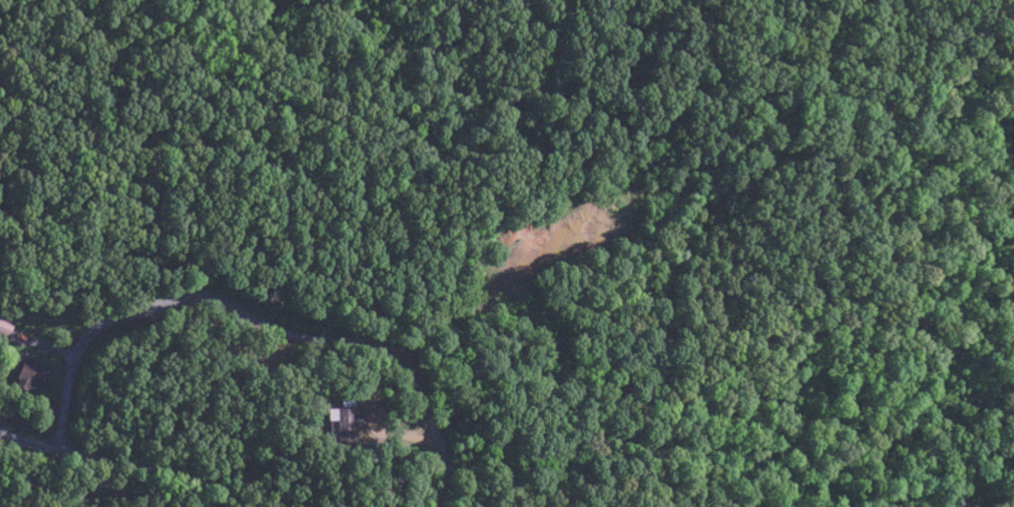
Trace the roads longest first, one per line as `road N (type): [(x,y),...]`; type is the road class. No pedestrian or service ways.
road 1 (residential): [(431,506),(444,473),(441,450),(399,362),(379,351),(294,338),(206,303),(99,330),(71,377),(56,450)]
road 2 (residential): [(0,432),(204,479),(250,506)]
road 3 (track): [(474,159),(305,339)]

